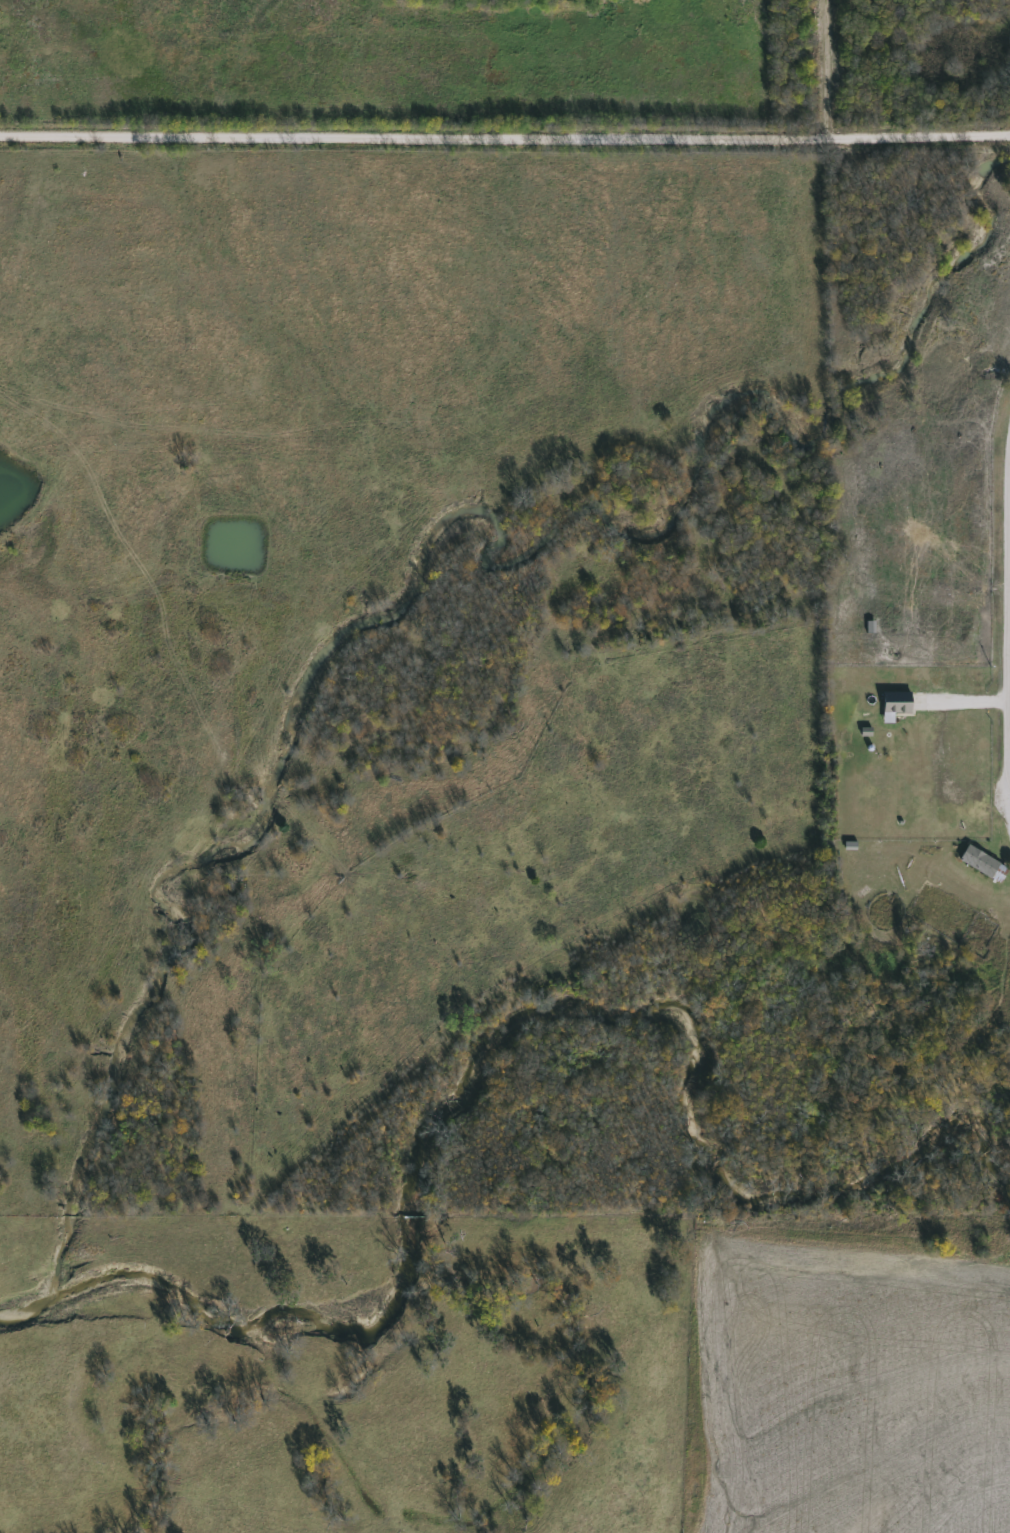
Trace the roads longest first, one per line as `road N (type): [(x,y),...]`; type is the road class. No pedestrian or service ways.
road 1 (residential): [(1009,141),(0,142)]

